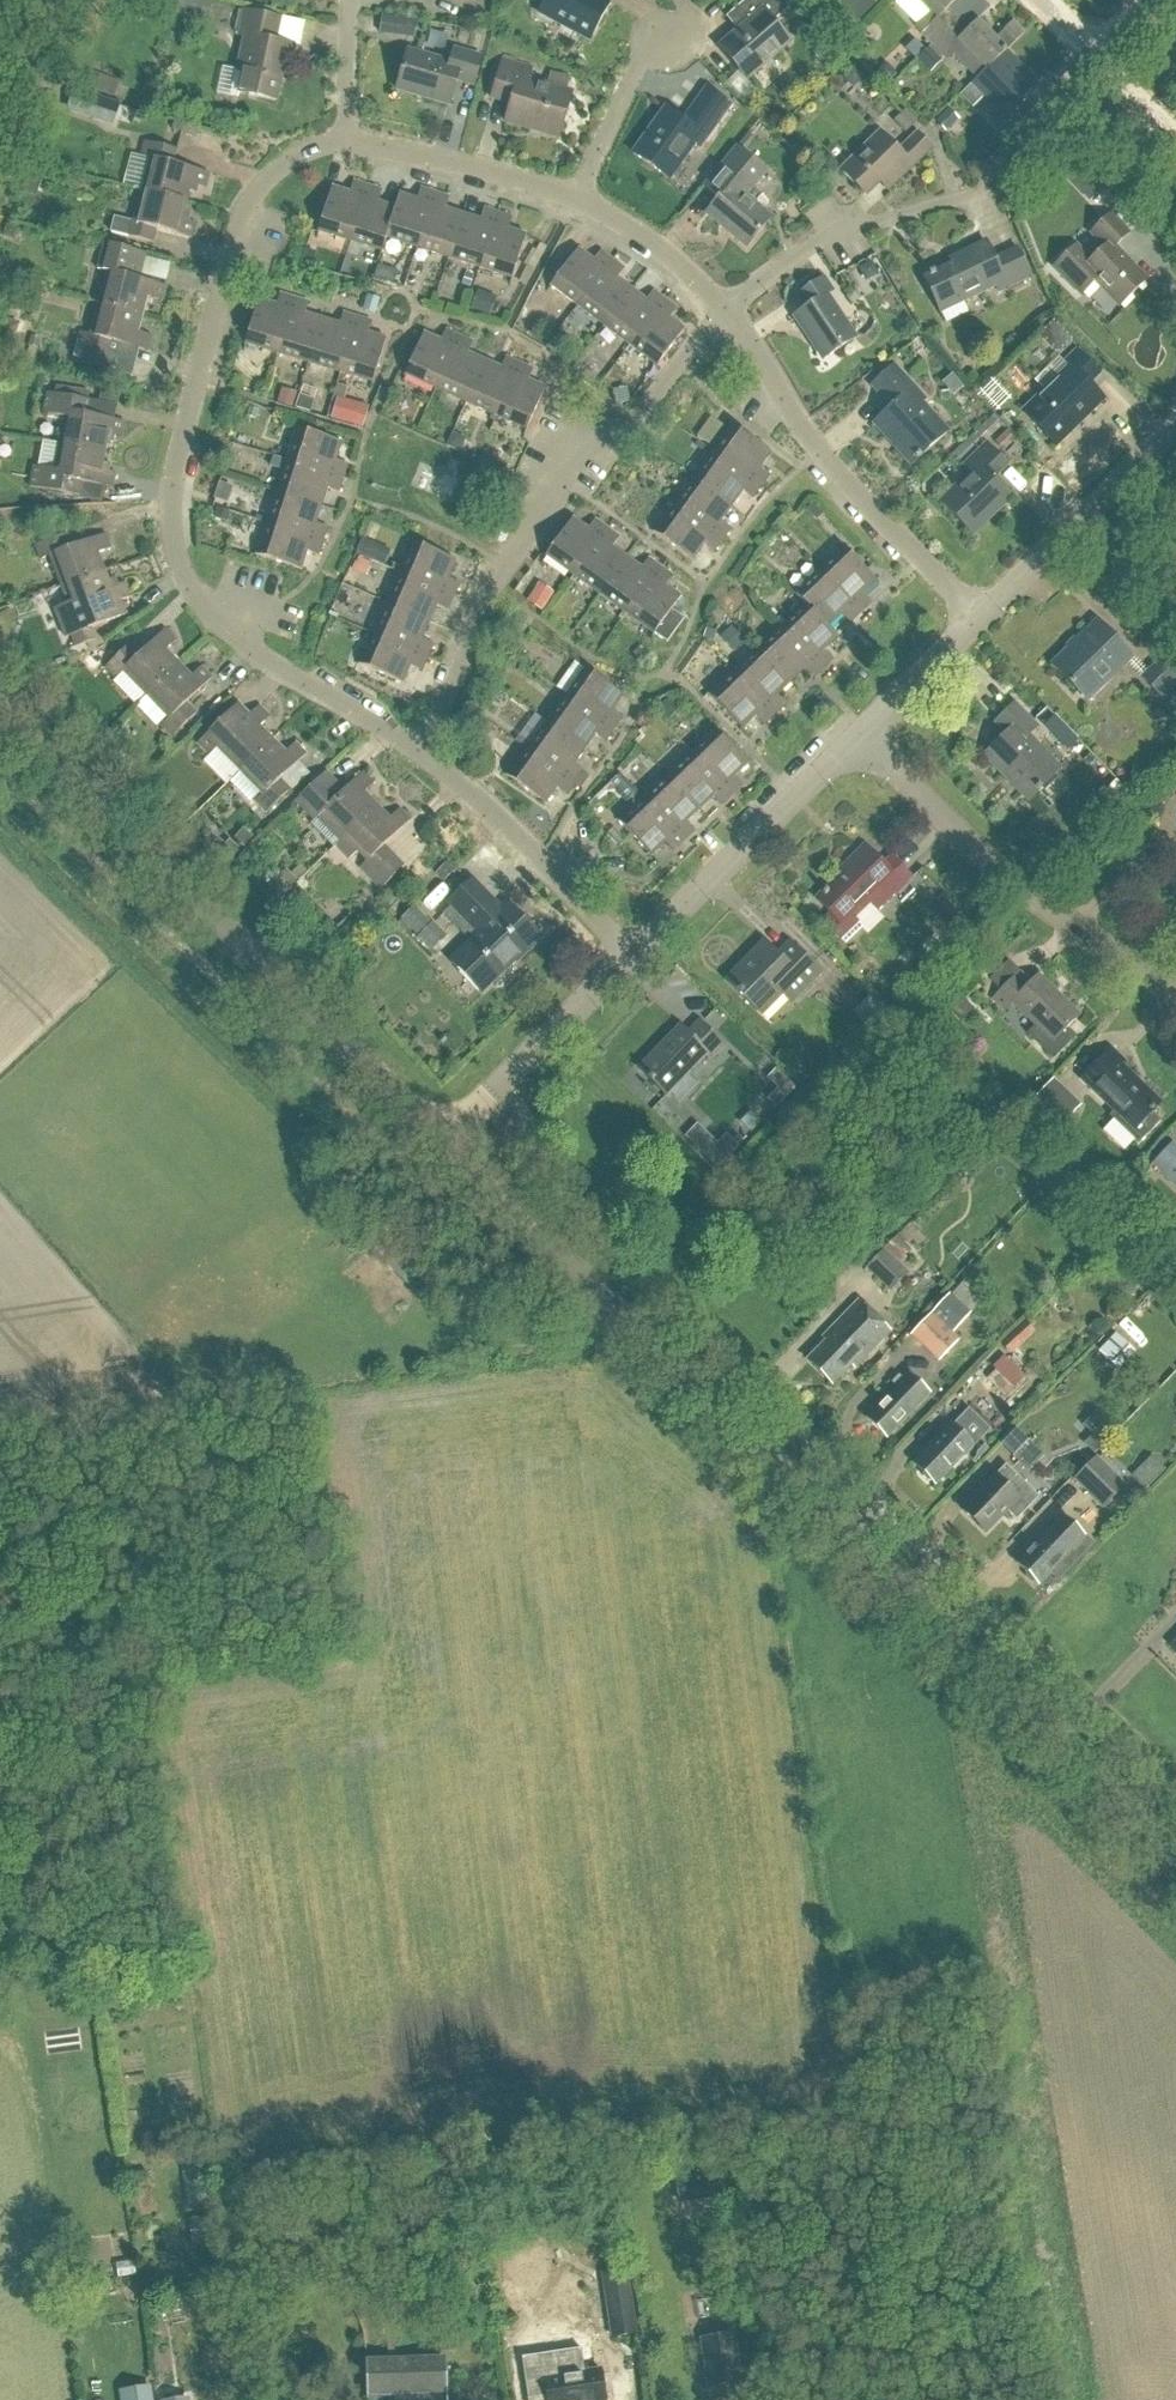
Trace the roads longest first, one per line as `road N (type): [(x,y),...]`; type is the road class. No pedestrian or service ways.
road 1 (tertiary): [(1175,1853),(444,1137)]
road 2 (residential): [(421,752),(298,681),(207,611),(185,579),(169,515),(240,216),(273,170),(345,140)]
road 3 (tertiary): [(444,1137),(0,707)]
road 4 (residential): [(421,752),(500,566),(562,480),(630,425),(722,312)]
road 5 (residential): [(1175,998),(1003,877),(864,732)]
road 6 (residential): [(722,312),(819,450),(977,617)]
road 7 (unclassified): [(633,954),(864,732)]
road 8 (residential): [(633,954),(421,752)]
road 9 (residential): [(722,312),(828,235),(974,195)]
road 10 (unclassified): [(977,617),(1175,426)]
road 11 (unclassified): [(444,1137),(633,954)]
road 12 (residential): [(345,140),(576,196)]
road 13 (residential): [(576,196),(668,255),(722,312)]
road 14 (residential): [(576,196),(646,59),(670,39)]
road 15 (unclassified): [(864,732),(977,617)]
road 16 (residential): [(345,140),(346,0)]

